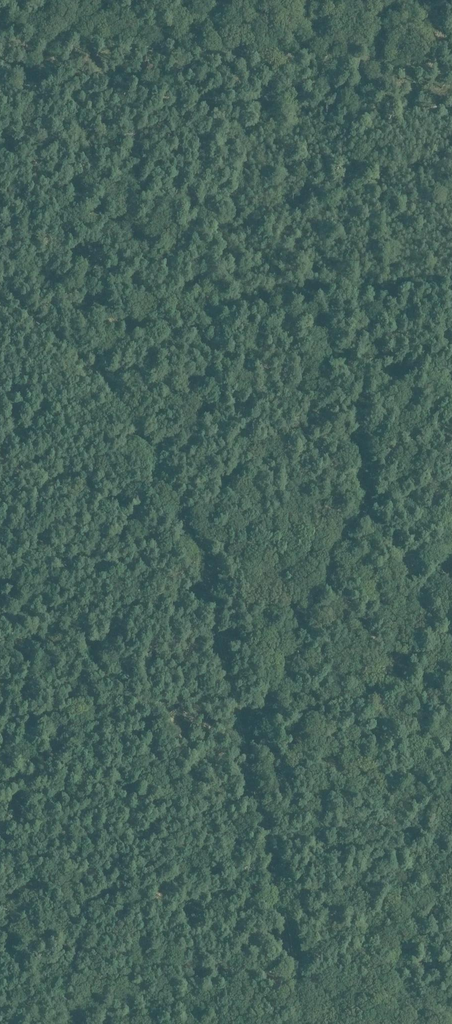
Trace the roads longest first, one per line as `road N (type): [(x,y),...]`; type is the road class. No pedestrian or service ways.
road 1 (track): [(0,299),(113,388),(209,571),(305,1023)]
road 2 (track): [(0,39),(451,70)]
road 3 (track): [(300,984),(0,937)]

